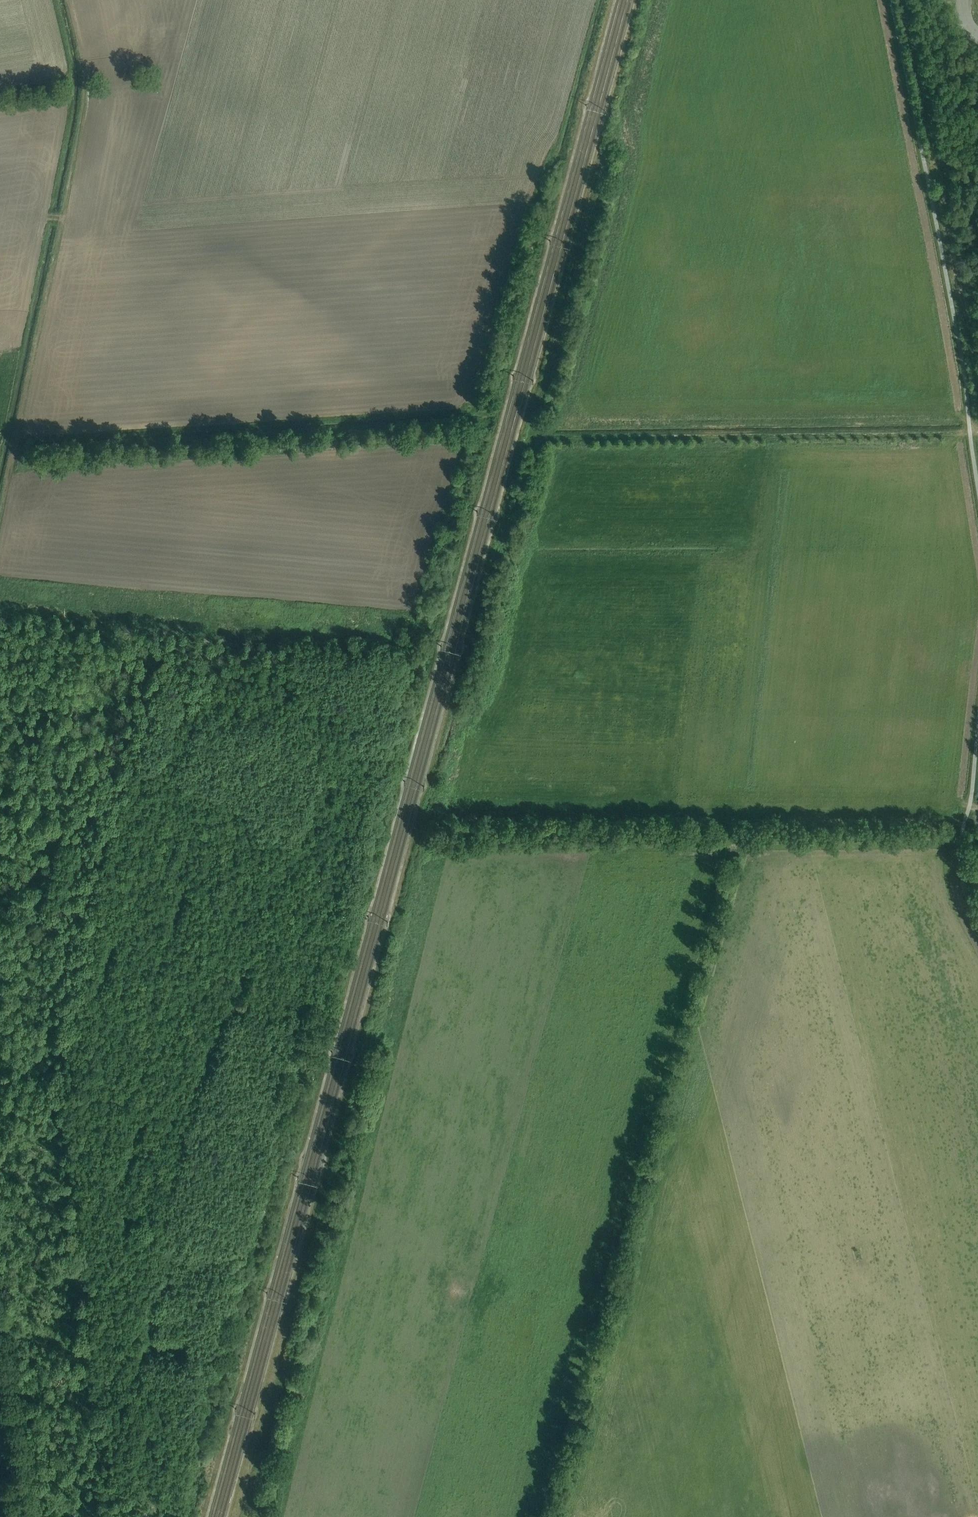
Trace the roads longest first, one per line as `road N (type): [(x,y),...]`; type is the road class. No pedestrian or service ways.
road 1 (track): [(0,522),(82,125),(83,58),(71,0)]
road 2 (track): [(977,369),(946,186)]
road 3 (track): [(12,1516),(0,1379)]

